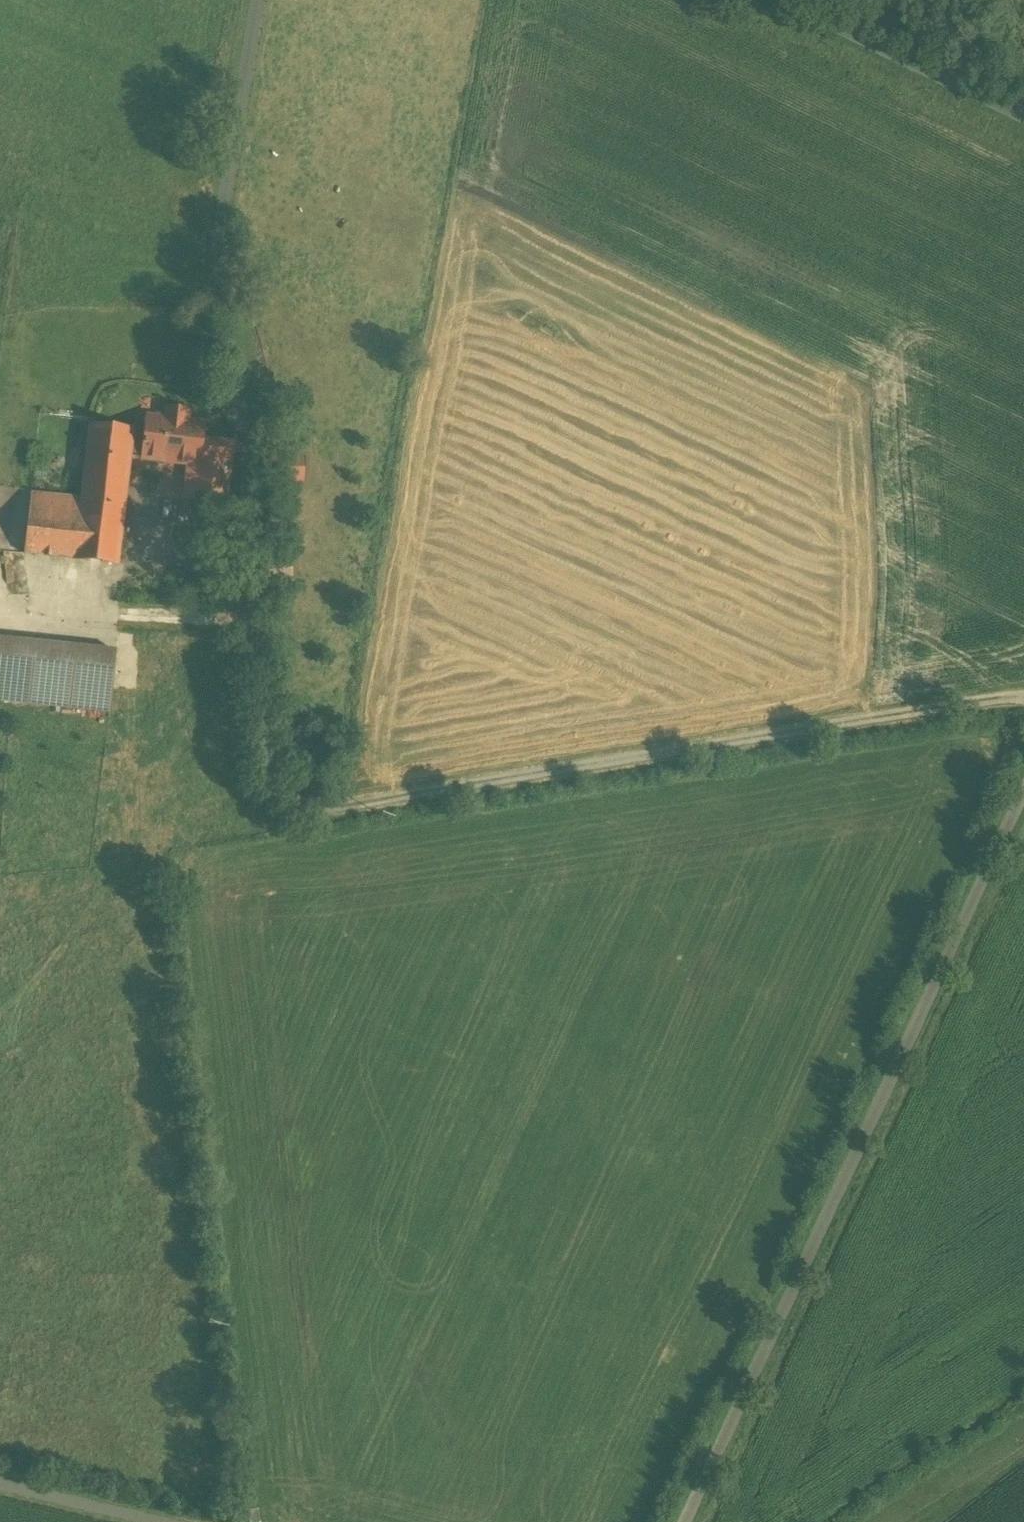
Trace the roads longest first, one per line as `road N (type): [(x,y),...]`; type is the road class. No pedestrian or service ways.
road 1 (track): [(1023,696),(388,804),(314,803),(283,790),(246,619),(121,614)]
road 2 (unclassified): [(685,1521),(1023,795)]
road 3 (unclassified): [(1023,117),(781,0)]
road 4 (track): [(153,1521),(0,1486)]

